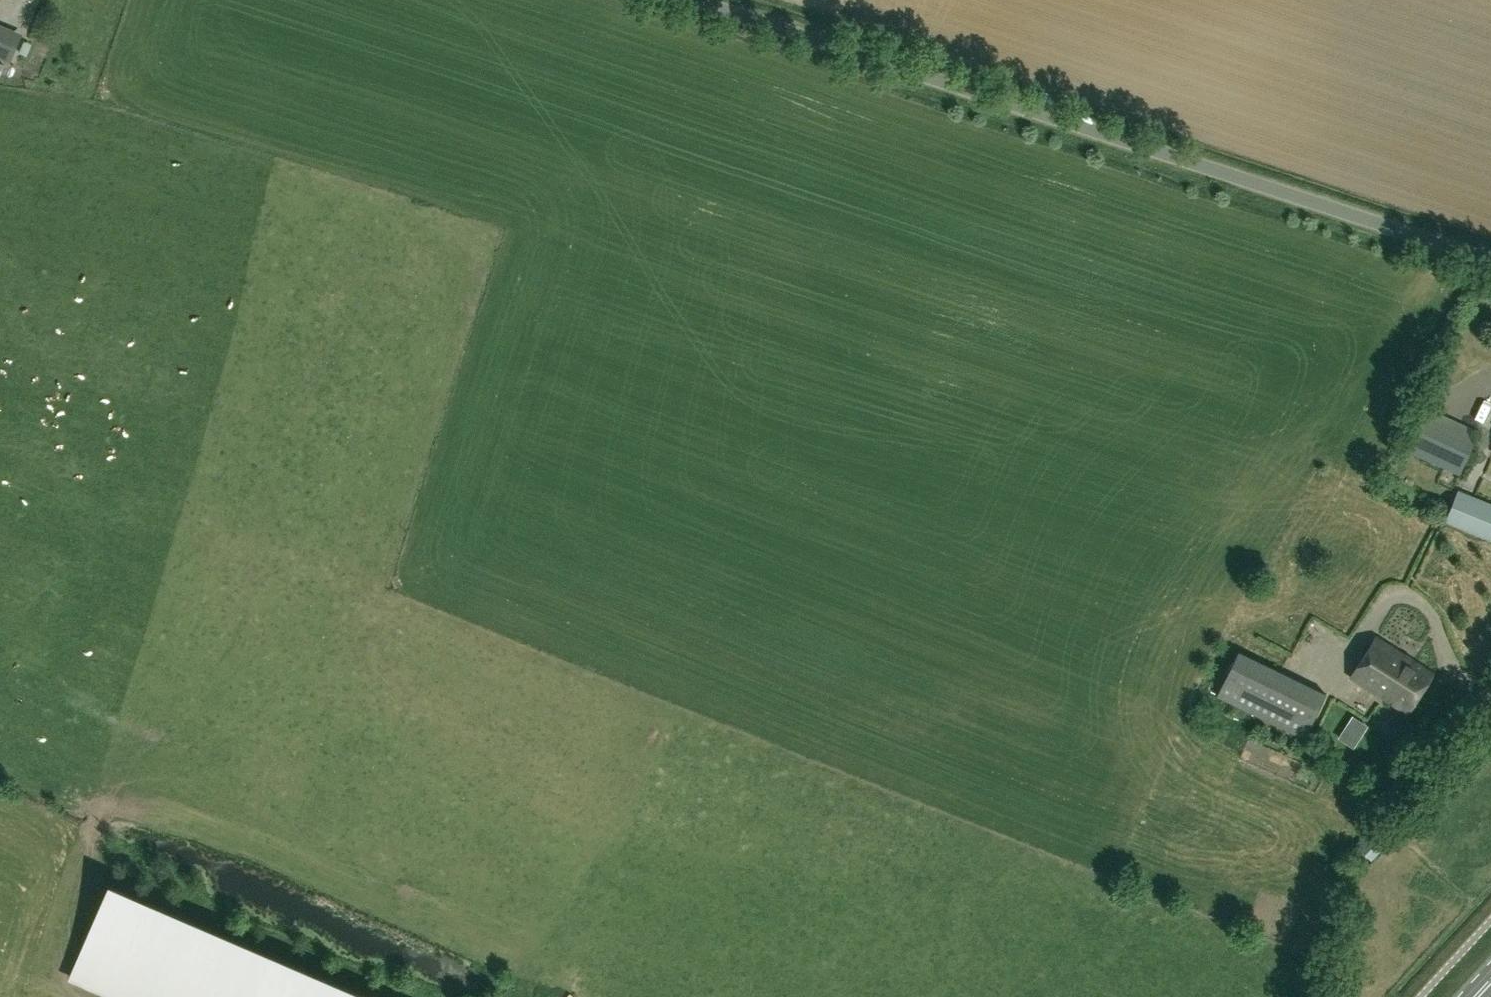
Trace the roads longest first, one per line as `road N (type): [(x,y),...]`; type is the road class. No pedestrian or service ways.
road 1 (unclassified): [(1490,260),(693,0)]

